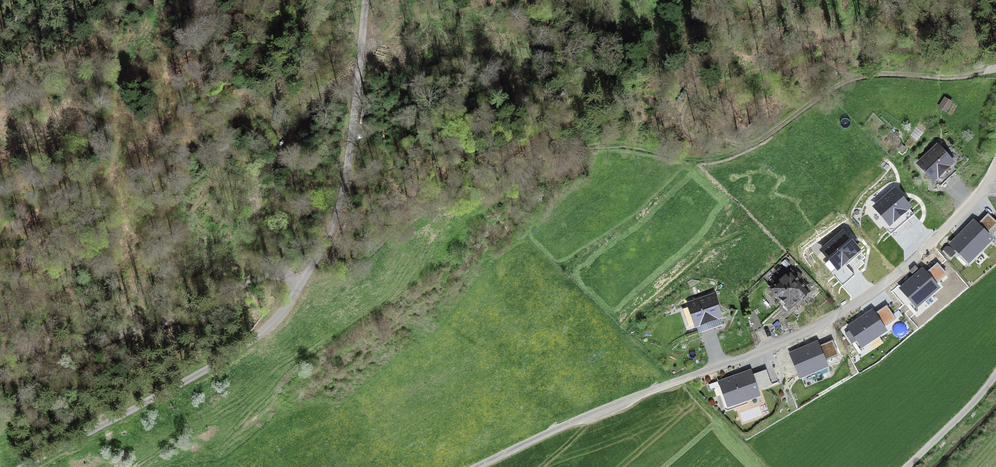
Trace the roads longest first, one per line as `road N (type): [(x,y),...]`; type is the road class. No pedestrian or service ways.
road 1 (track): [(302,281),(362,254),(419,205),(501,189),(578,147),(712,158),(858,77),(995,69)]
road 2 (unclassified): [(23,466),(247,344),(285,309),(340,204),(367,0)]
road 3 (unclassified): [(995,177),(897,274),(817,325),(476,466)]
road 4 (track): [(302,281),(253,277),(195,314),(0,356)]
road 5 (track): [(0,262),(253,277)]
road 6 (unclassified): [(909,466),(995,374)]

